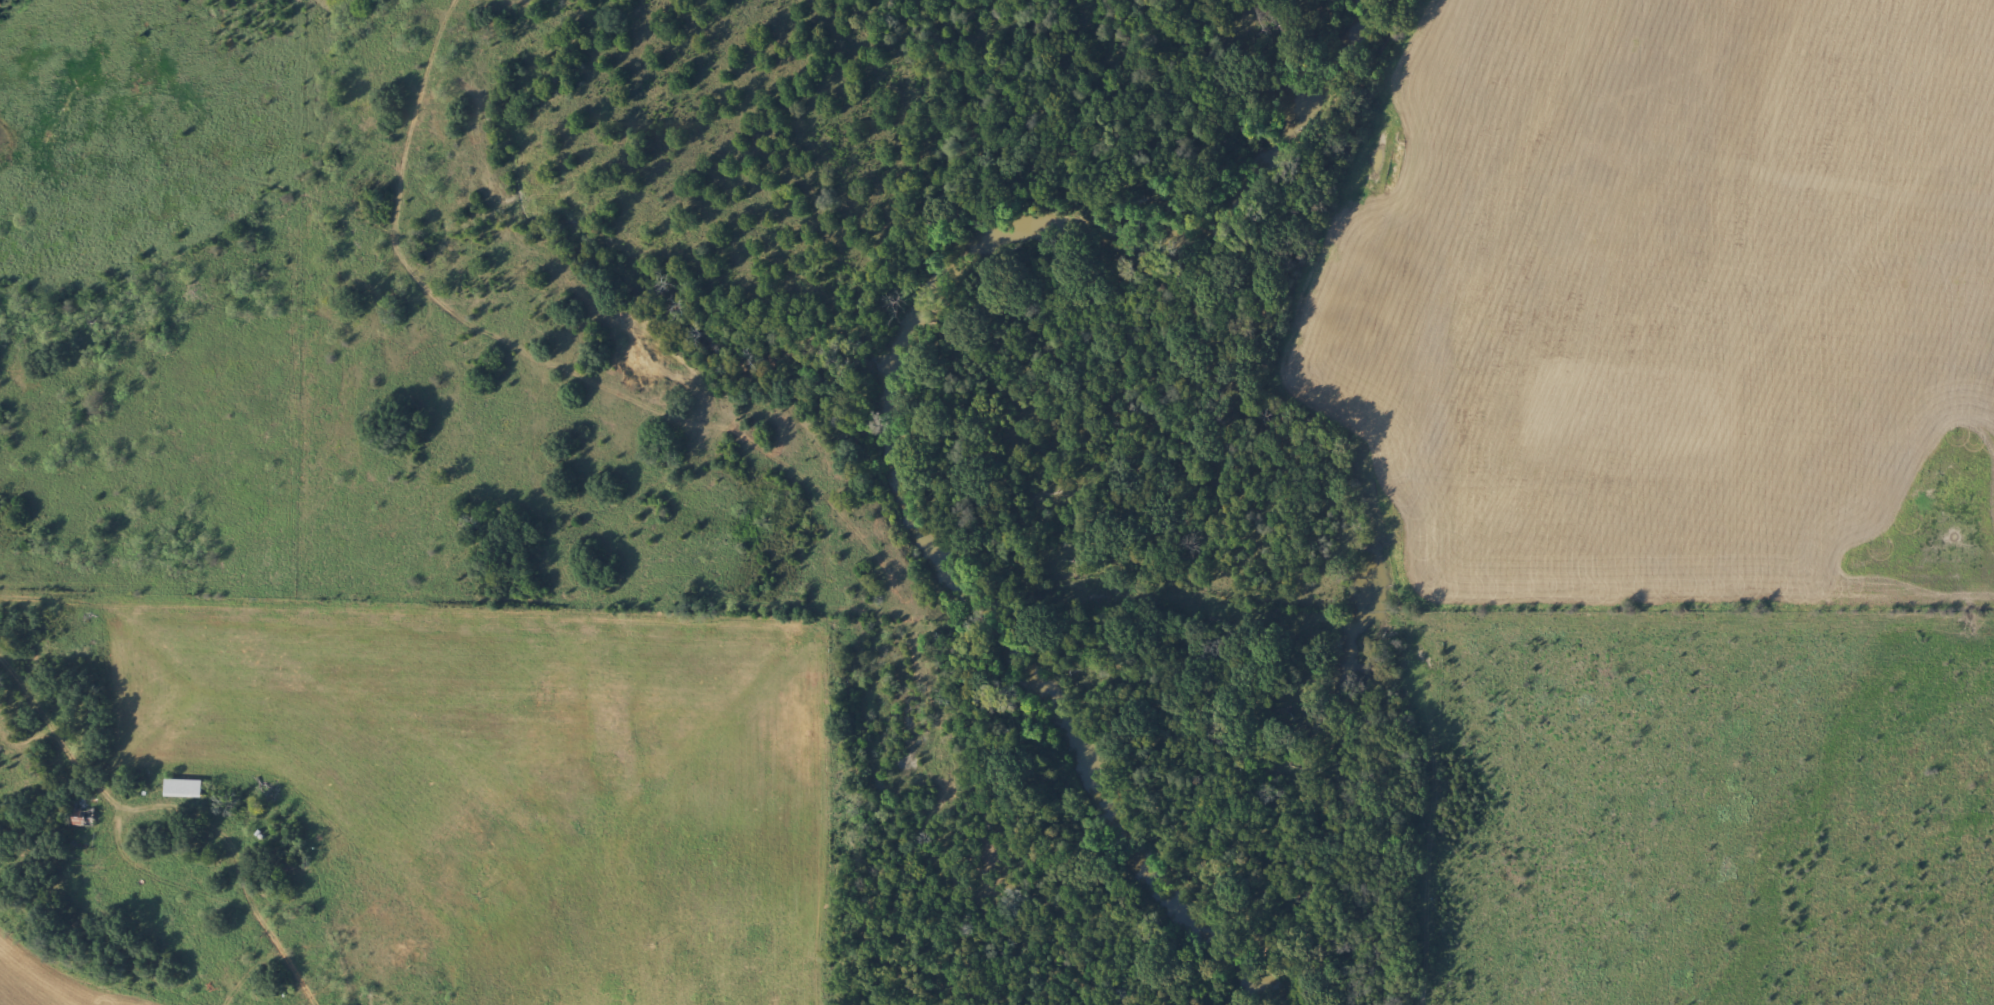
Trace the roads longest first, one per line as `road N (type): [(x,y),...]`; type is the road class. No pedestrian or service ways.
road 1 (track): [(309,1004),(199,815),(93,797),(0,739)]

